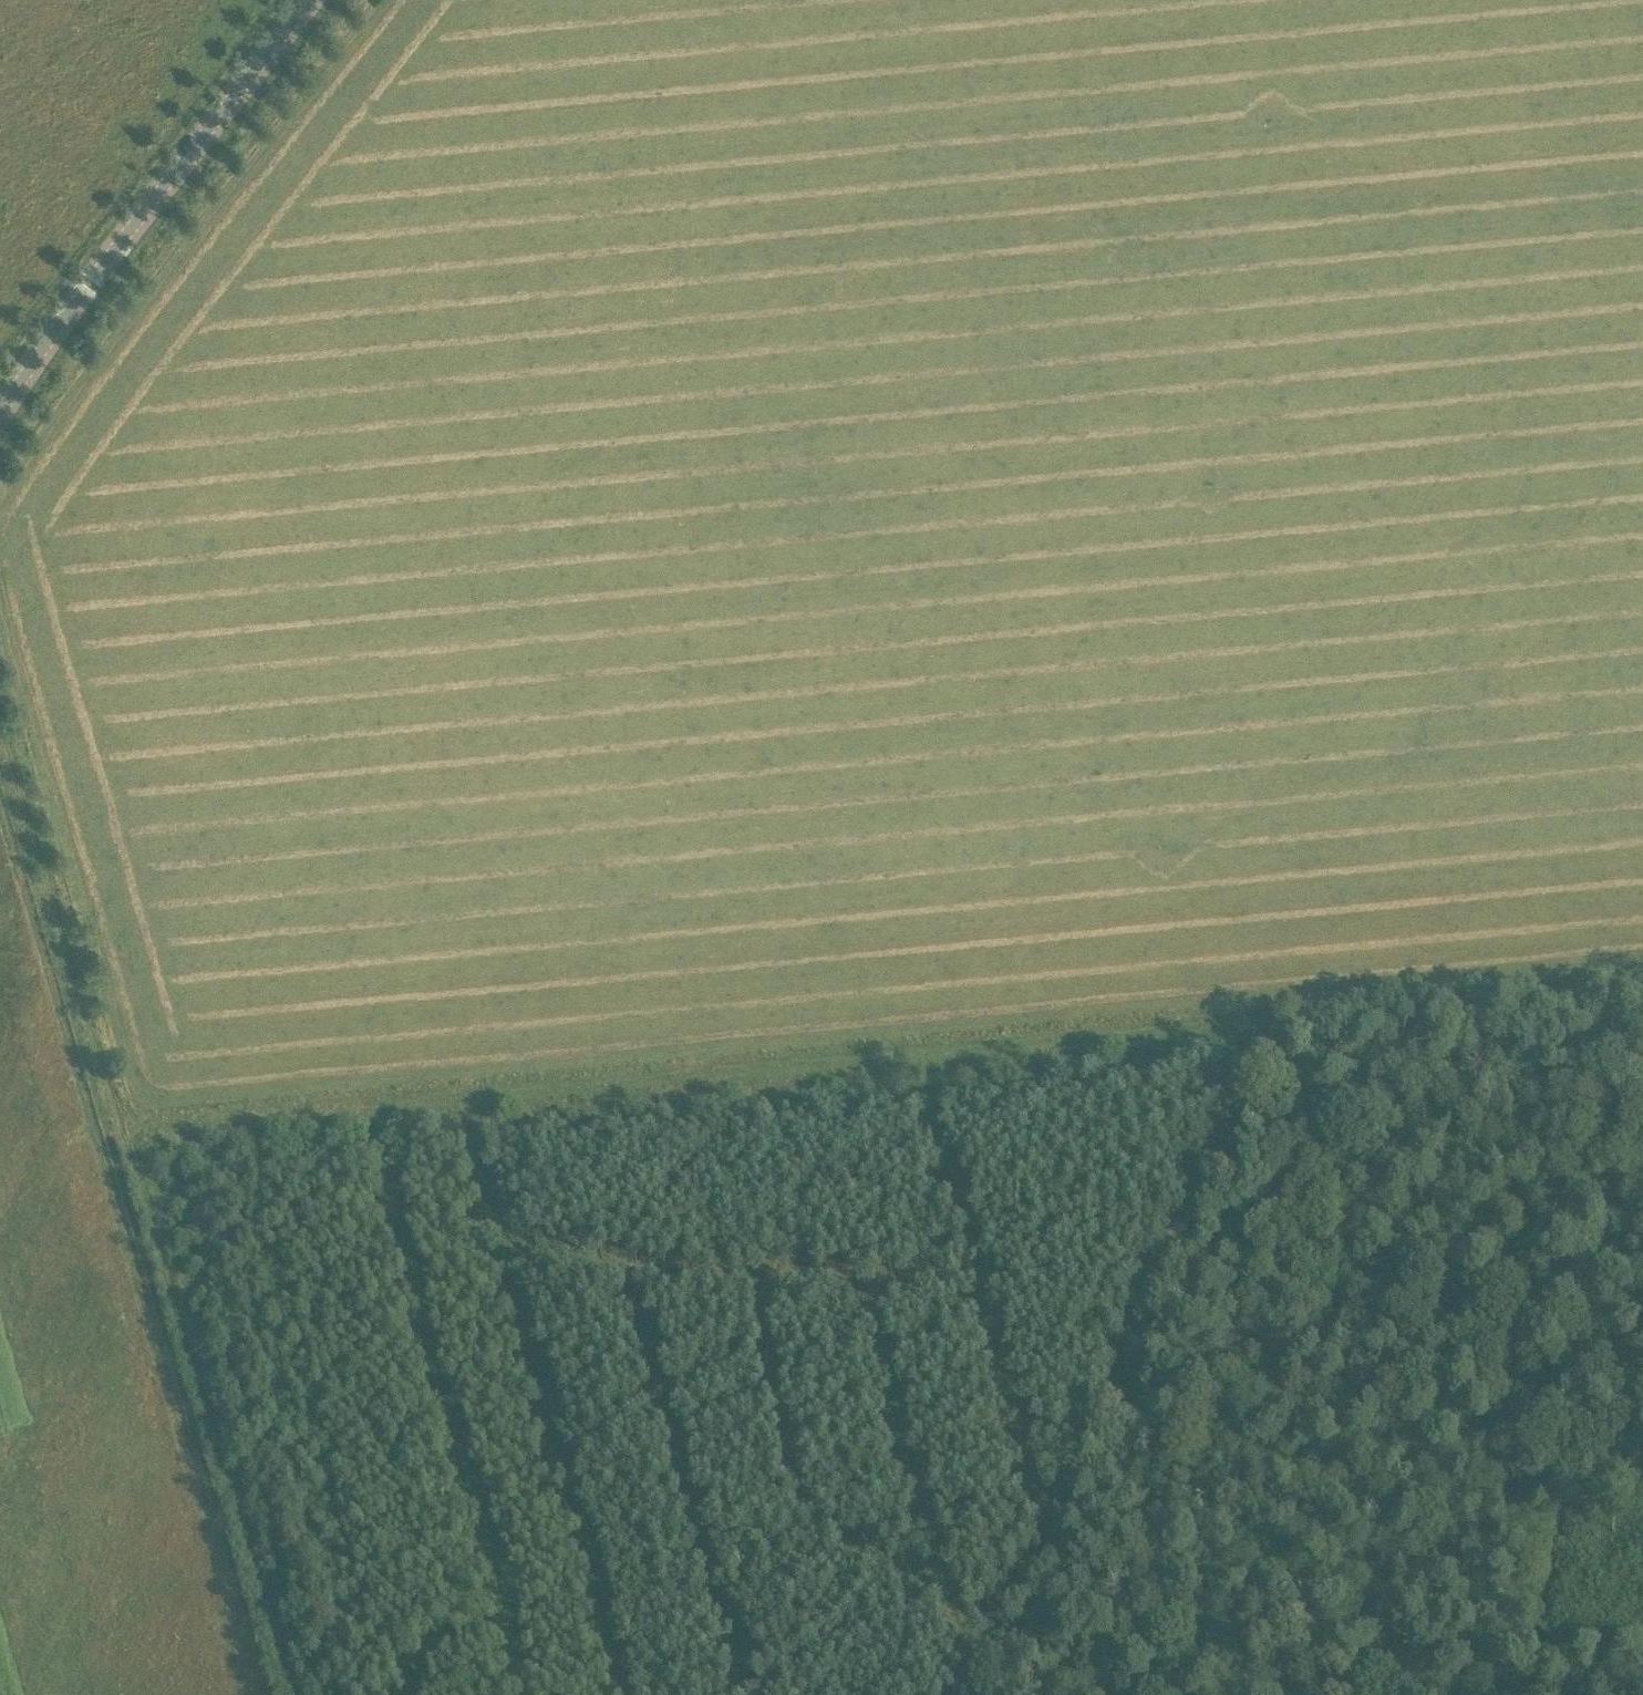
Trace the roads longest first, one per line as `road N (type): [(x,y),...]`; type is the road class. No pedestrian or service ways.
road 1 (track): [(289,1694),(0,720)]
road 2 (secondary): [(0,413),(310,0)]

